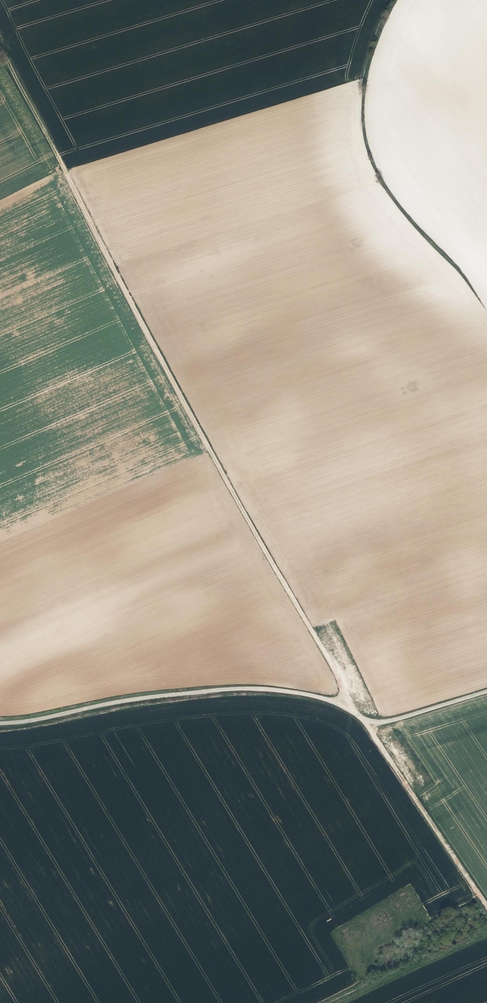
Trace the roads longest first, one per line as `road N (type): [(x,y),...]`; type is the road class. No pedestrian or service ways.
road 1 (track): [(0,48),(238,505),(340,678),(344,706)]
road 2 (unclassified): [(0,724),(240,689),(314,696),(366,723),(486,690)]
road 3 (track): [(486,904),(366,723)]
road 4 (track): [(486,934),(345,1002)]

